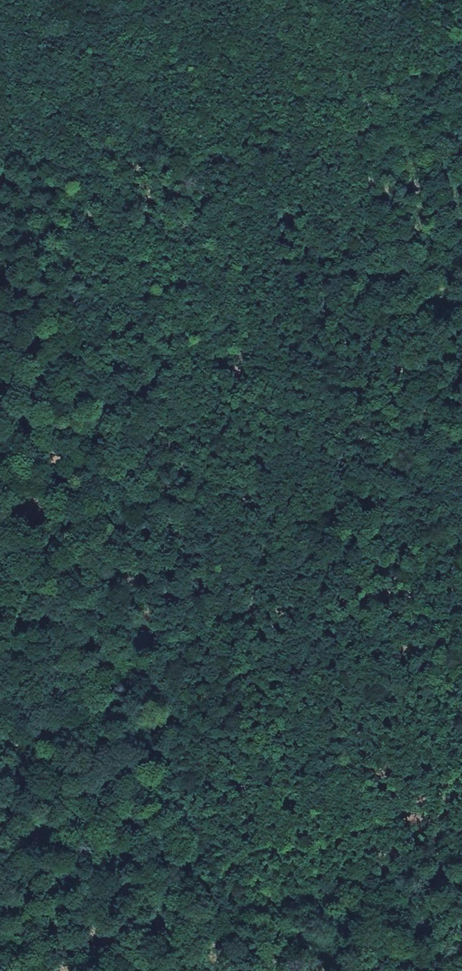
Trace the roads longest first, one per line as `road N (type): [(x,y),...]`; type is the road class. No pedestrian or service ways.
road 1 (track): [(461,856),(0,962)]
road 2 (track): [(461,62),(0,167)]
road 3 (track): [(461,544),(346,88)]

